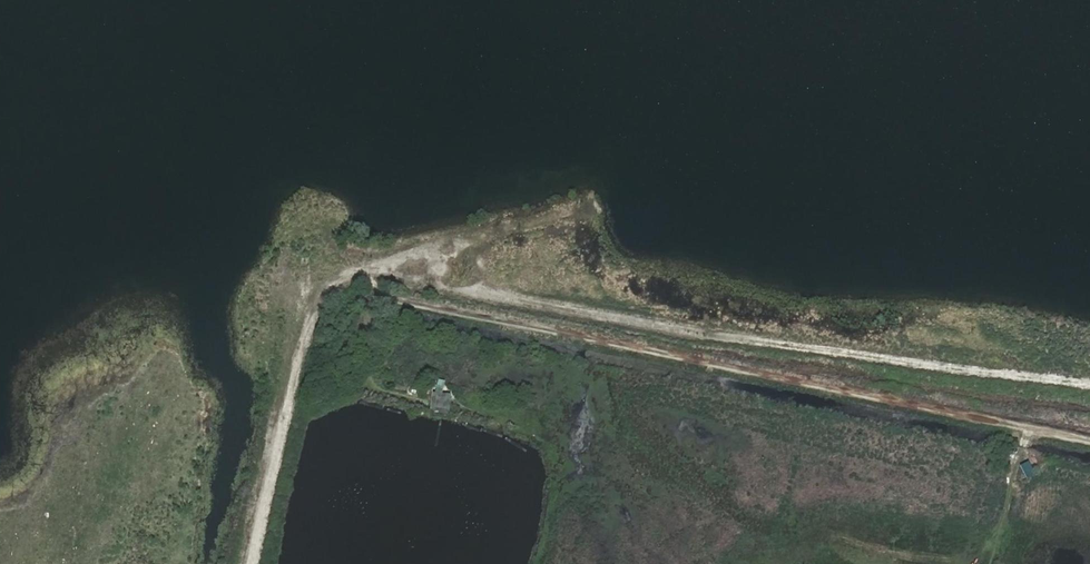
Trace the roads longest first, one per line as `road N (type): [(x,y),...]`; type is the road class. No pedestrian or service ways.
road 1 (track): [(253,563),(319,282),(342,271),(516,306),(1089,383)]

